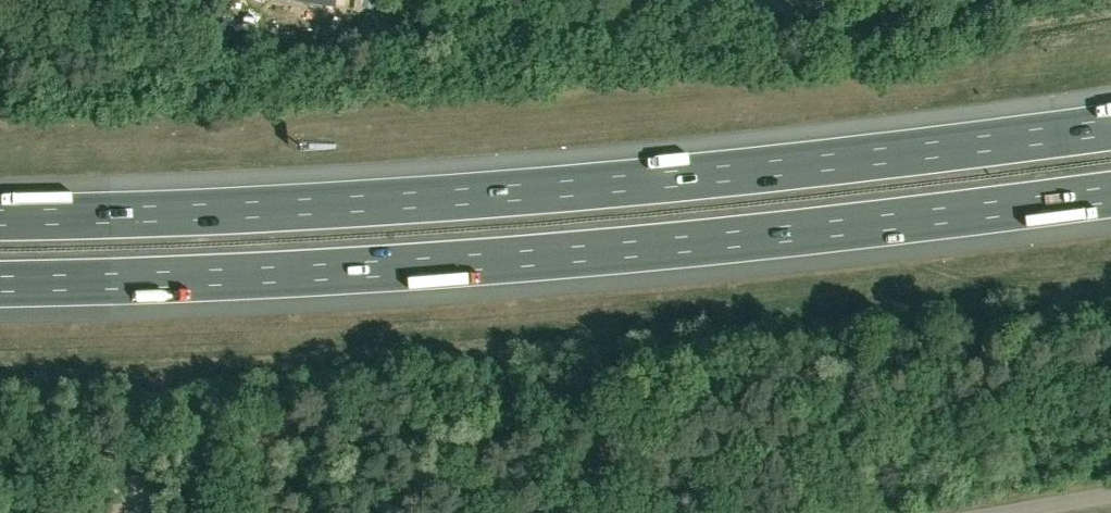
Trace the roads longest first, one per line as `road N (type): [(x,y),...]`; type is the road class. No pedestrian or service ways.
road 1 (motorway): [(1110,126),(486,195),(0,217)]
road 2 (motorway): [(0,283),(220,278),(618,251),(1110,194)]
road 3 (unclassified): [(981,512),(1110,489)]

